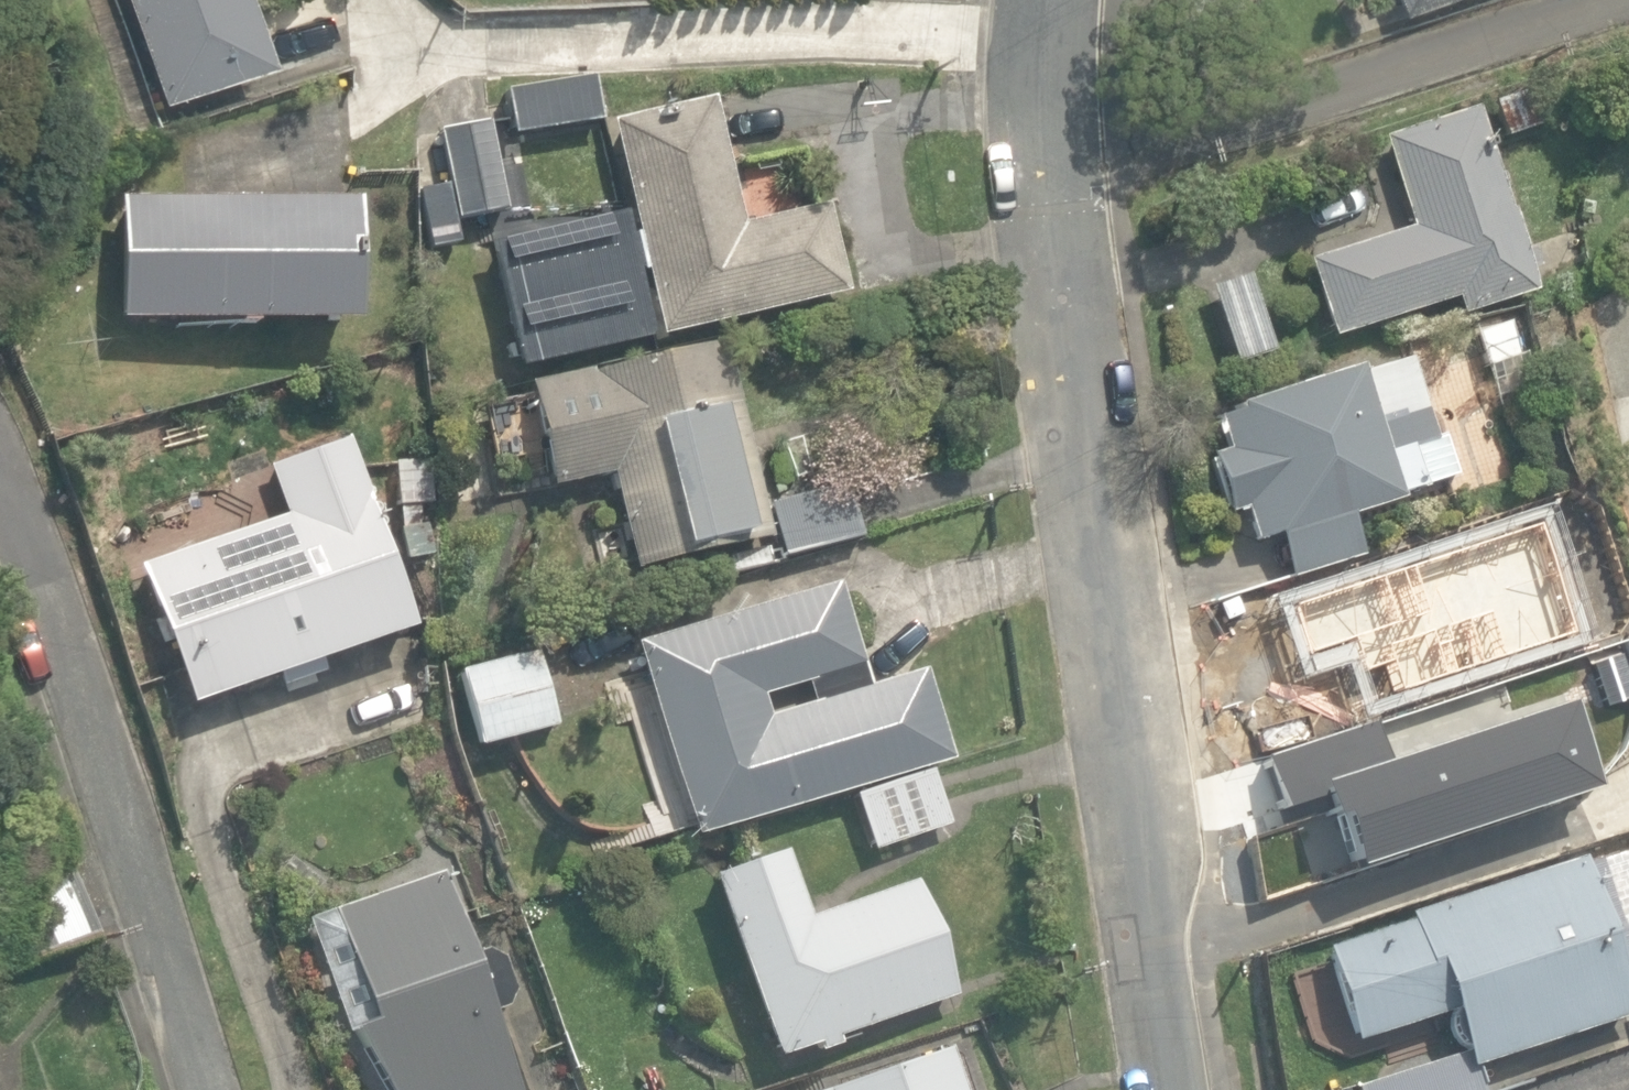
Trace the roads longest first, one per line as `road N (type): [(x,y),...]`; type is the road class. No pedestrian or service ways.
road 1 (residential): [(1174,1089),(1113,610),(1042,192)]
road 2 (residential): [(209,1089),(47,594),(0,501)]
road 3 (residential): [(1622,0),(1042,192)]
road 4 (residential): [(1042,192),(1050,0)]

